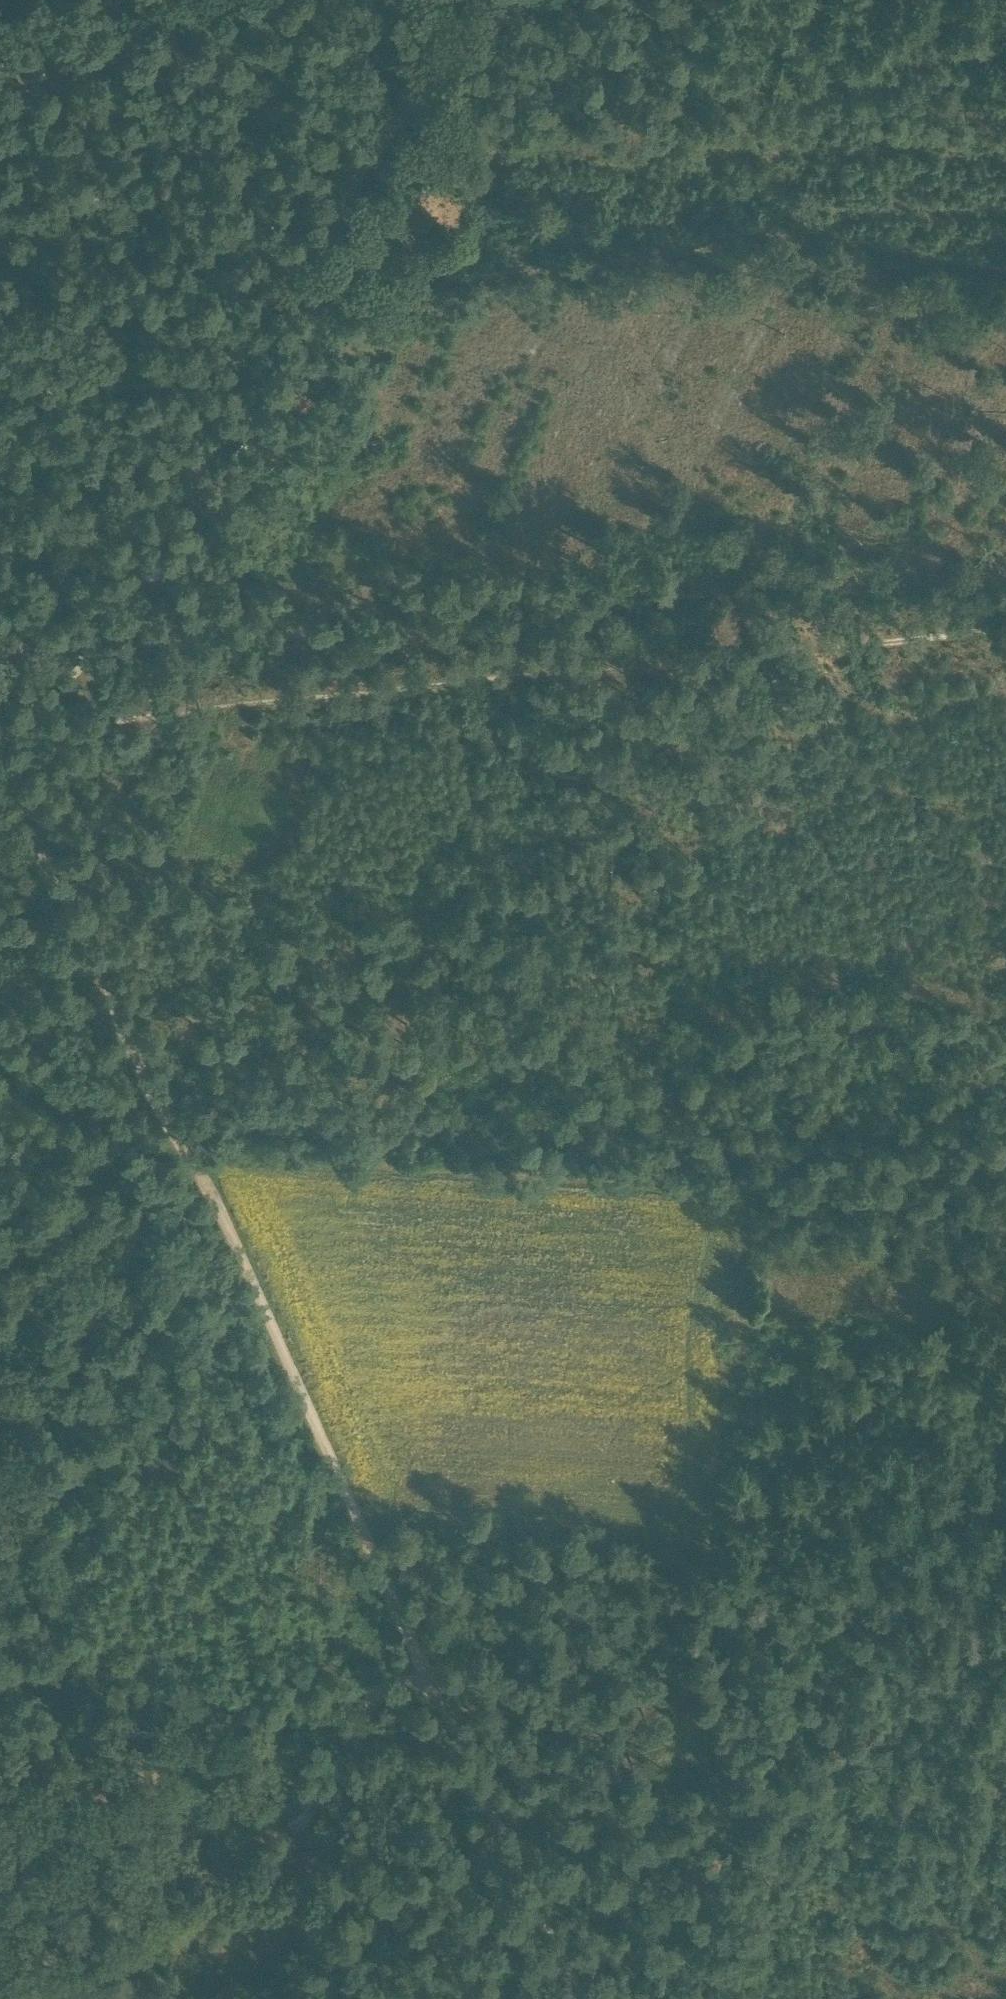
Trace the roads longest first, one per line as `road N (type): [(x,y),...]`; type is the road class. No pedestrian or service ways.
road 1 (track): [(0,172),(83,134),(118,130),(186,144),(212,156),(249,193),(289,275),(312,291),(380,292),(779,236),(1005,275)]
road 2 (track): [(0,735),(1005,634)]
road 3 (track): [(0,666),(85,537),(274,299),(417,100),(450,62),(534,0)]
road 4 (track): [(179,1150),(1005,1208)]
road 5 (track): [(424,1668),(210,1201),(179,1150)]
road 6 (track): [(179,1150),(0,764)]
road 7 (track): [(579,1998),(424,1668)]
road 8 (track): [(391,1691),(298,1821),(280,1887)]

